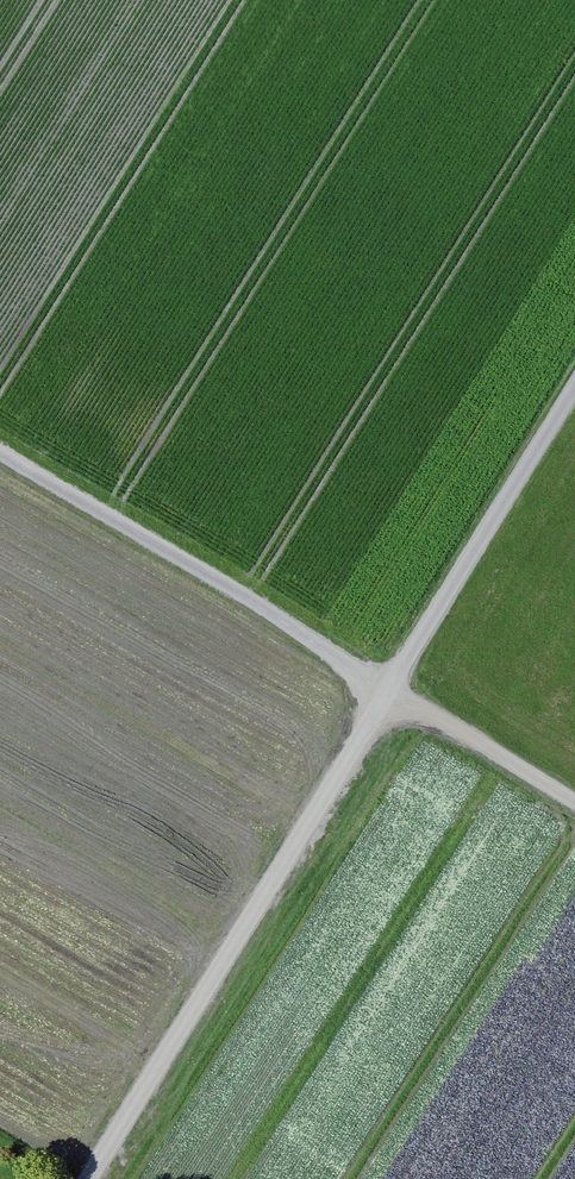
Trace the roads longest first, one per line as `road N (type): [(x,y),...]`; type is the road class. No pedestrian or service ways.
road 1 (track): [(92,1178),(574,394)]
road 2 (track): [(0,433),(574,801)]

